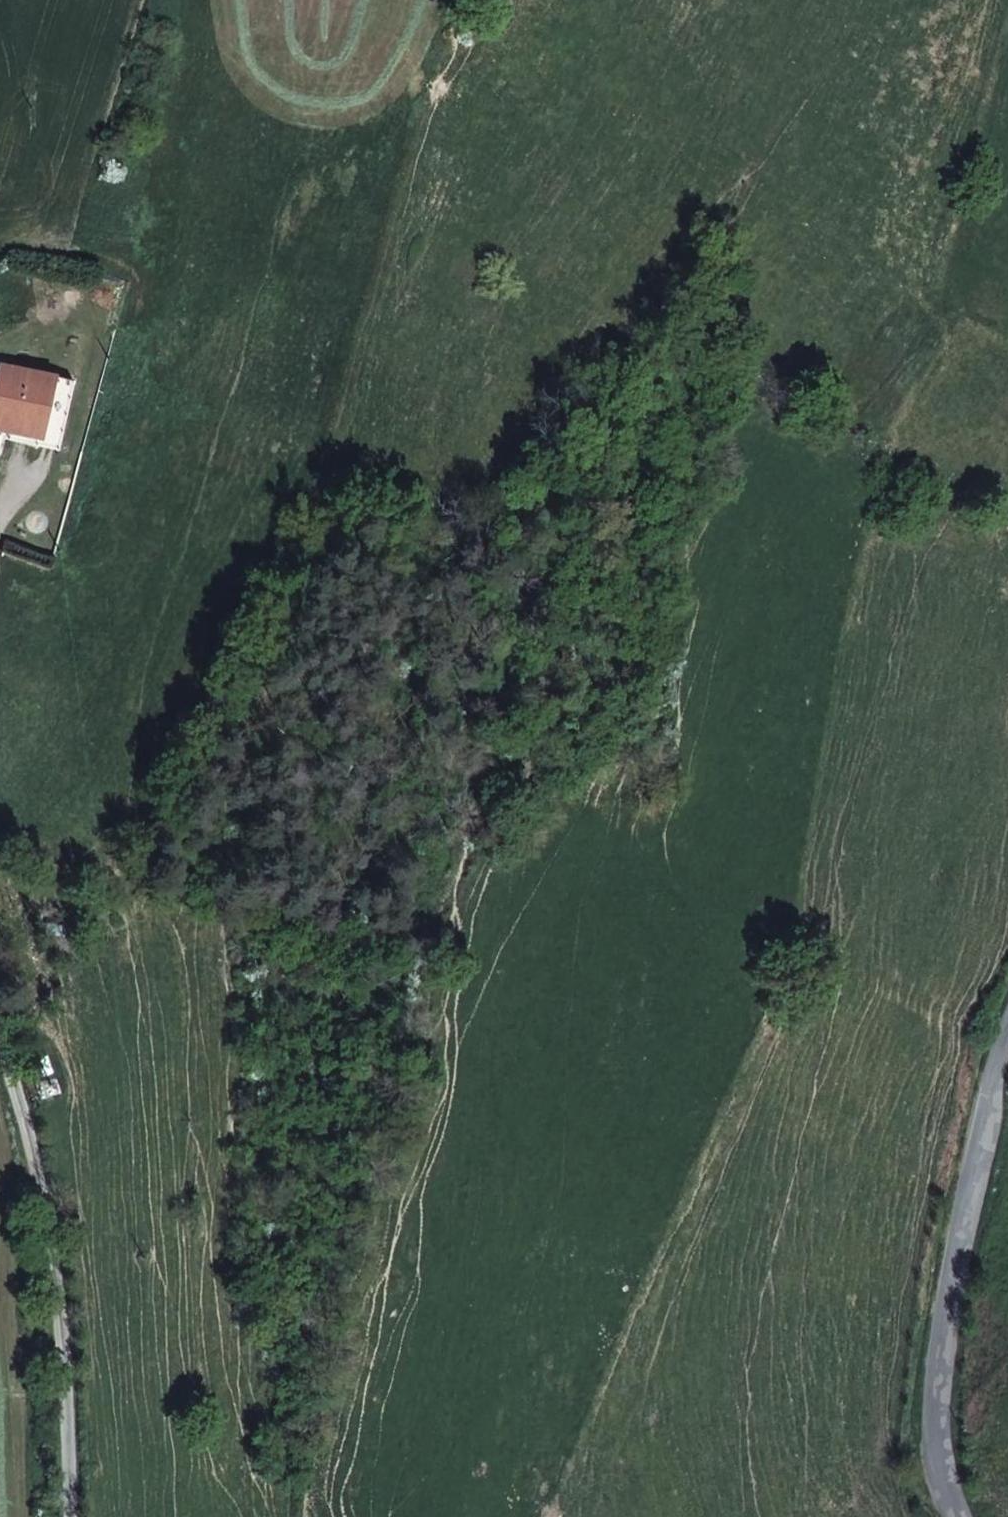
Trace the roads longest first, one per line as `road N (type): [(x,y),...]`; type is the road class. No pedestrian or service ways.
road 1 (unclassified): [(1007,1028),(941,1363),(943,1468),(963,1516)]
road 2 (track): [(70,1516),(41,1169),(0,1045)]

